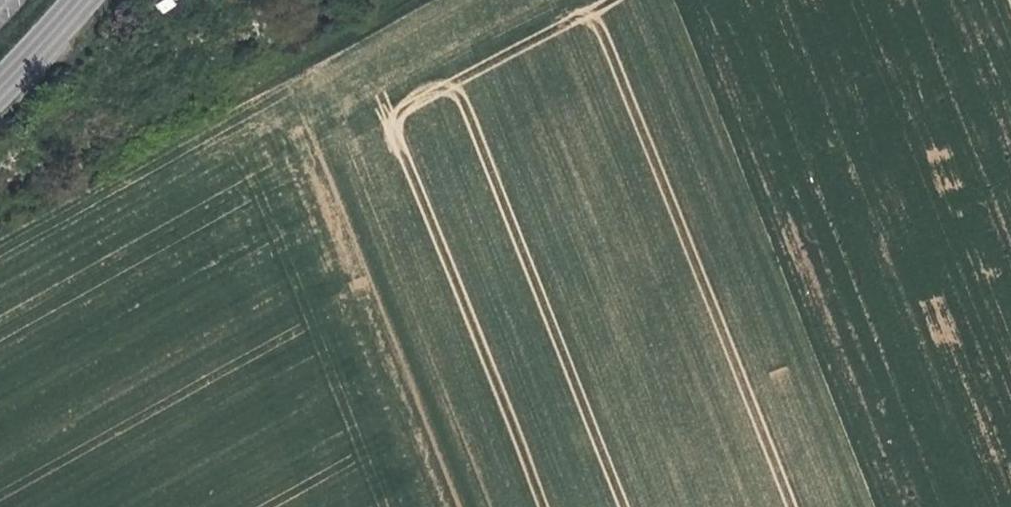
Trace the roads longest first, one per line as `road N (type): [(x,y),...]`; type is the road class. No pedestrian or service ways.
road 1 (primary): [(0,91),(87,0)]

